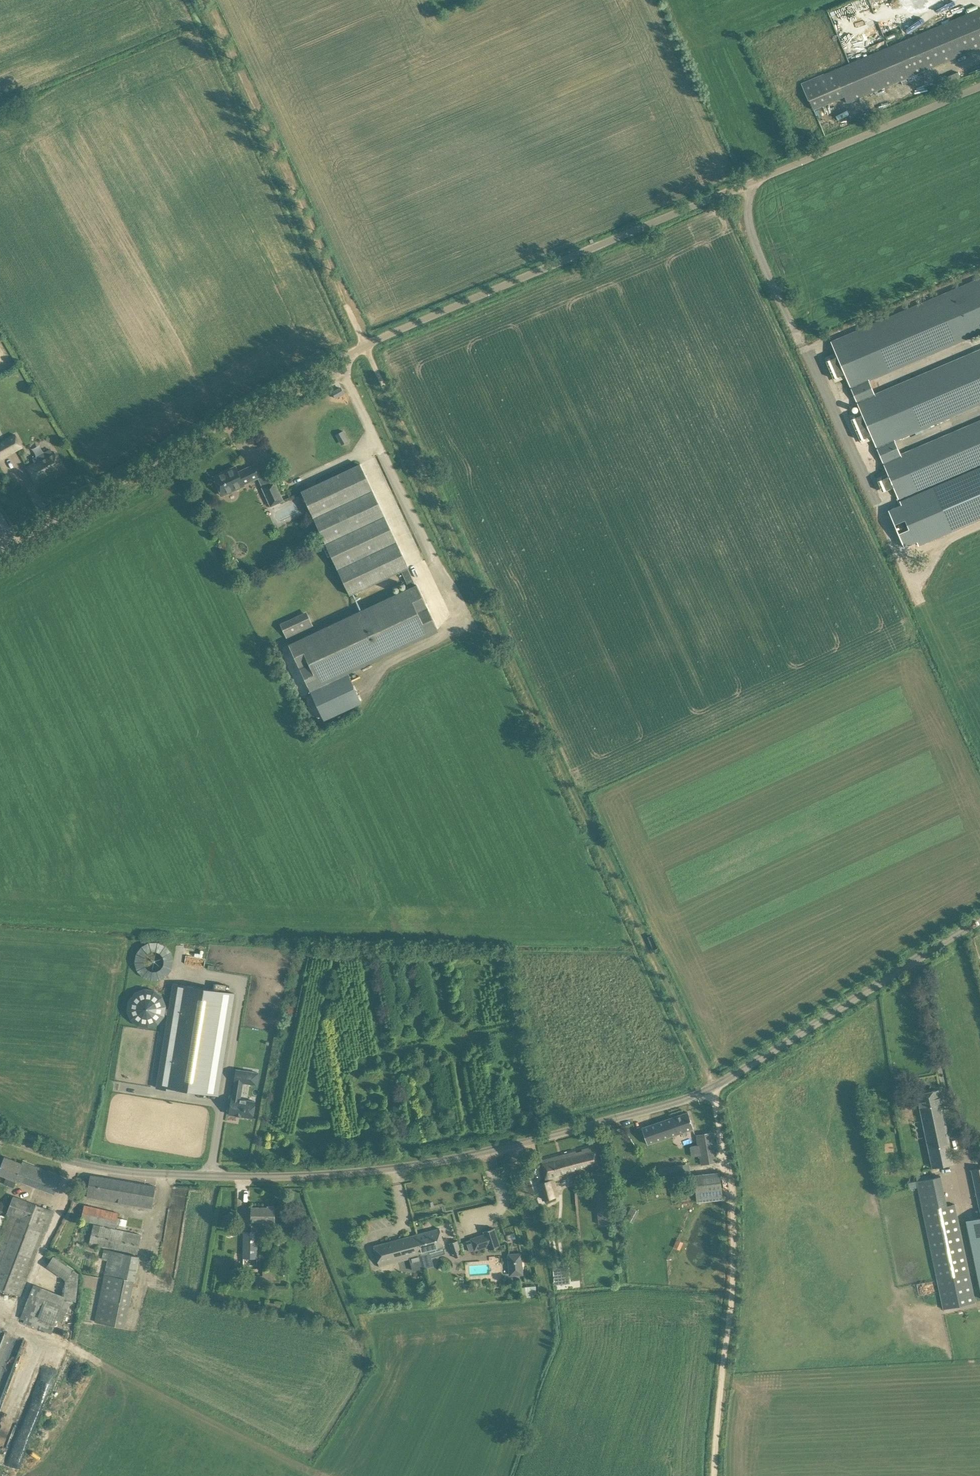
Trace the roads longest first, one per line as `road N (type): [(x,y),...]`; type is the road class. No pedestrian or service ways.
road 1 (track): [(203,0),(720,1087),(735,1206),(734,1303),(715,1475)]
road 2 (unclassified): [(979,86),(364,345),(0,548)]
road 3 (unclassified): [(979,918),(720,1087),(468,1156),(358,1172),(203,1177),(116,1171),(0,1143)]

